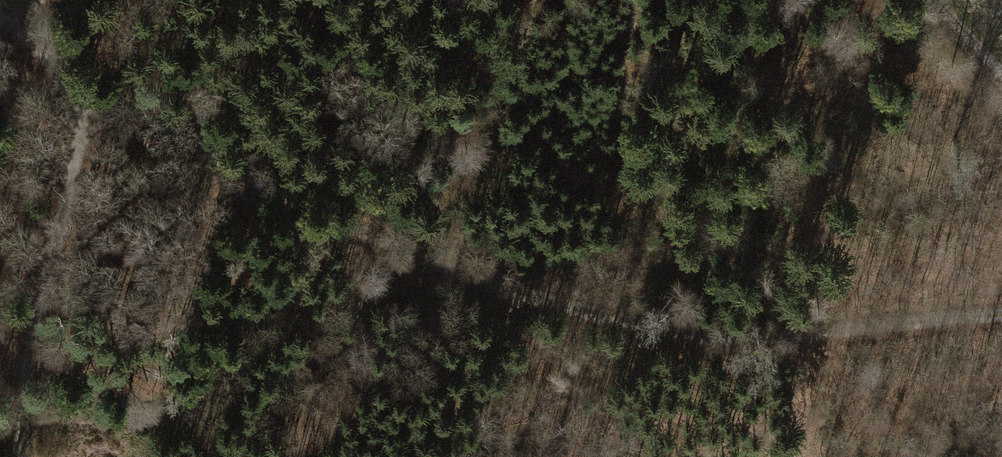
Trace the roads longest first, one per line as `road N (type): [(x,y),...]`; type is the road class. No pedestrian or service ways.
road 1 (track): [(1001,317),(744,334),(441,271),(210,165),(0,29)]
road 2 (track): [(25,456),(46,284),(88,83)]

